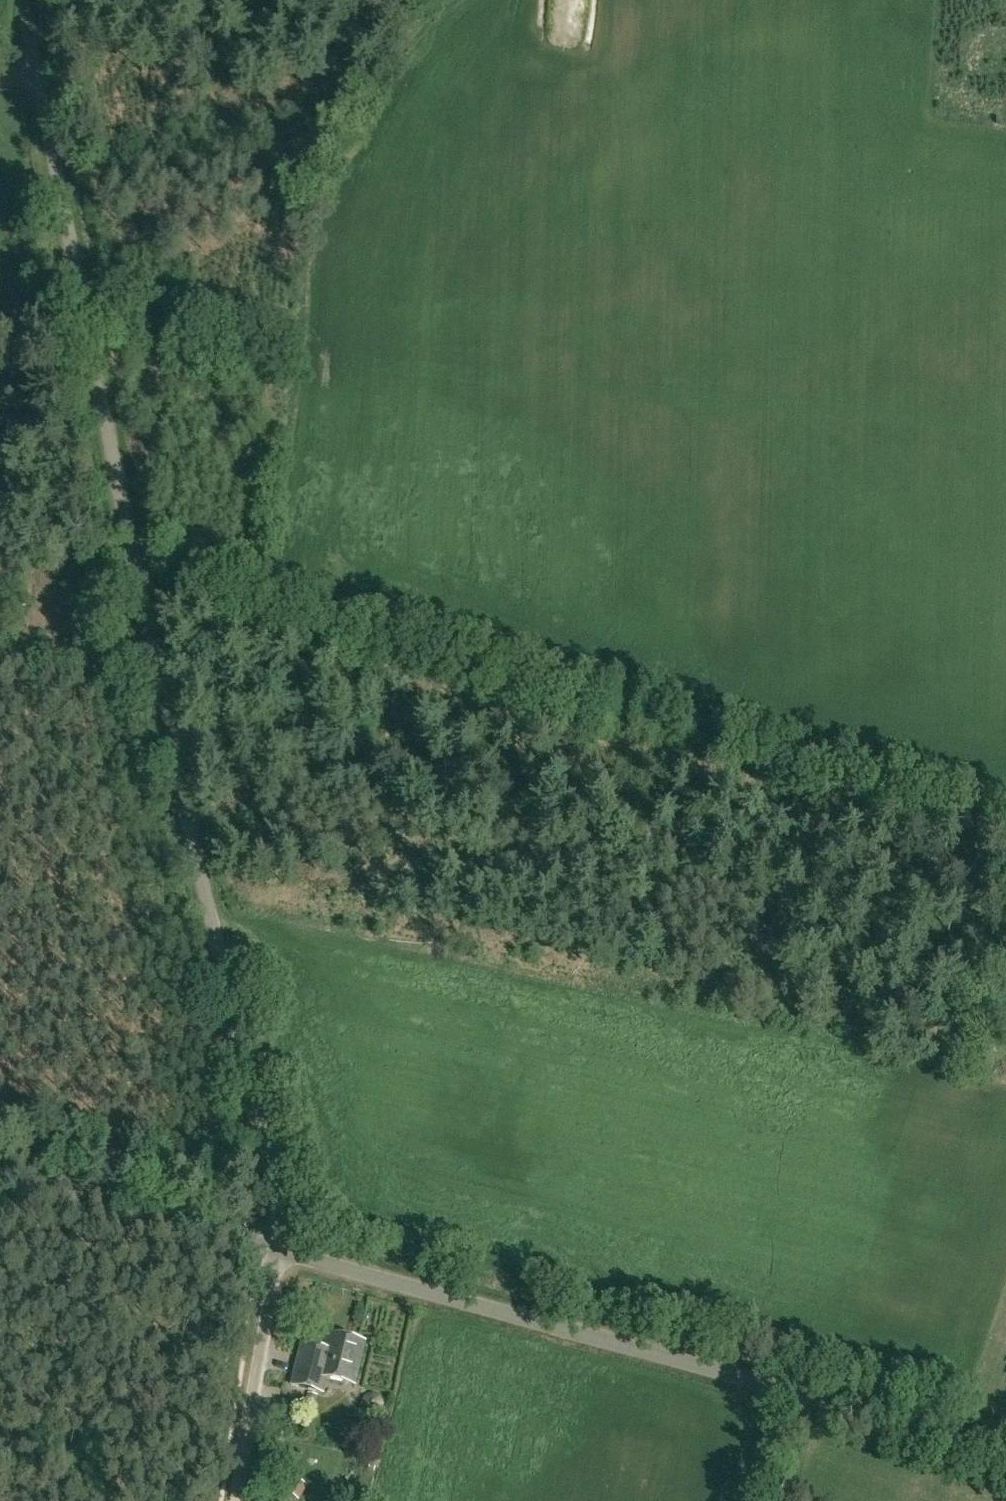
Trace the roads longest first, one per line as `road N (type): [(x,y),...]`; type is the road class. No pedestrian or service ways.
road 1 (unclassified): [(279,1249),(270,1157),(186,826),(21,0)]
road 2 (unclassified): [(1005,1451),(279,1249)]
road 3 (unclassified): [(279,1249),(0,1173)]
road 4 (track): [(279,1249),(236,1500)]

